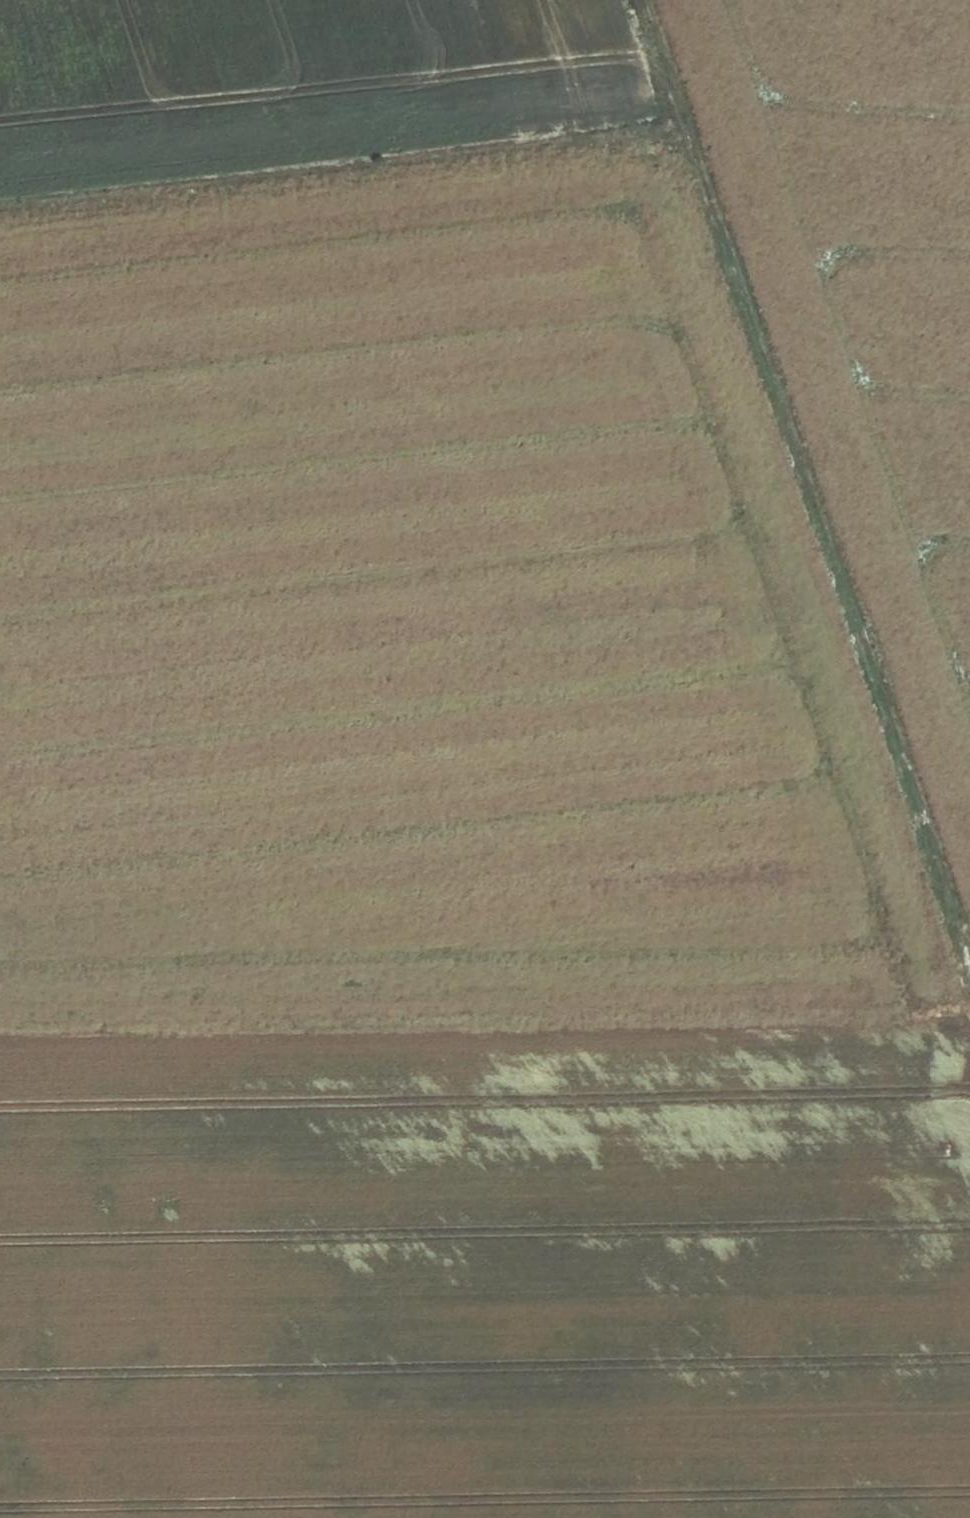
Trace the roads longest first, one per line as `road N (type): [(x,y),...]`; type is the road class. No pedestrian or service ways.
road 1 (track): [(969,960),(637,0)]

